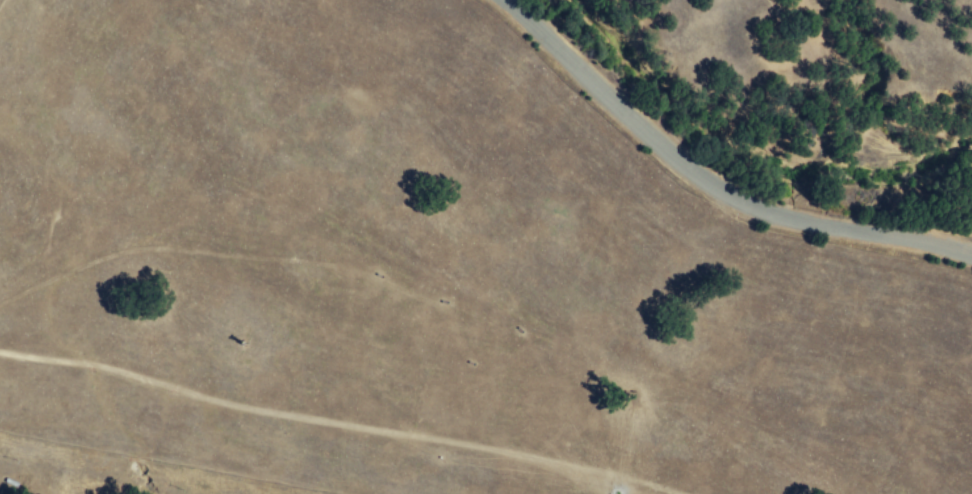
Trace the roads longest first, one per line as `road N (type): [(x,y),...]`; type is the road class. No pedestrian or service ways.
road 1 (track): [(0,306),(118,252),(189,252),(531,396),(695,493)]
road 2 (track): [(0,353),(213,402),(498,446),(693,493)]
road 3 (tertiary): [(971,257),(746,205),(686,167),(509,0)]

